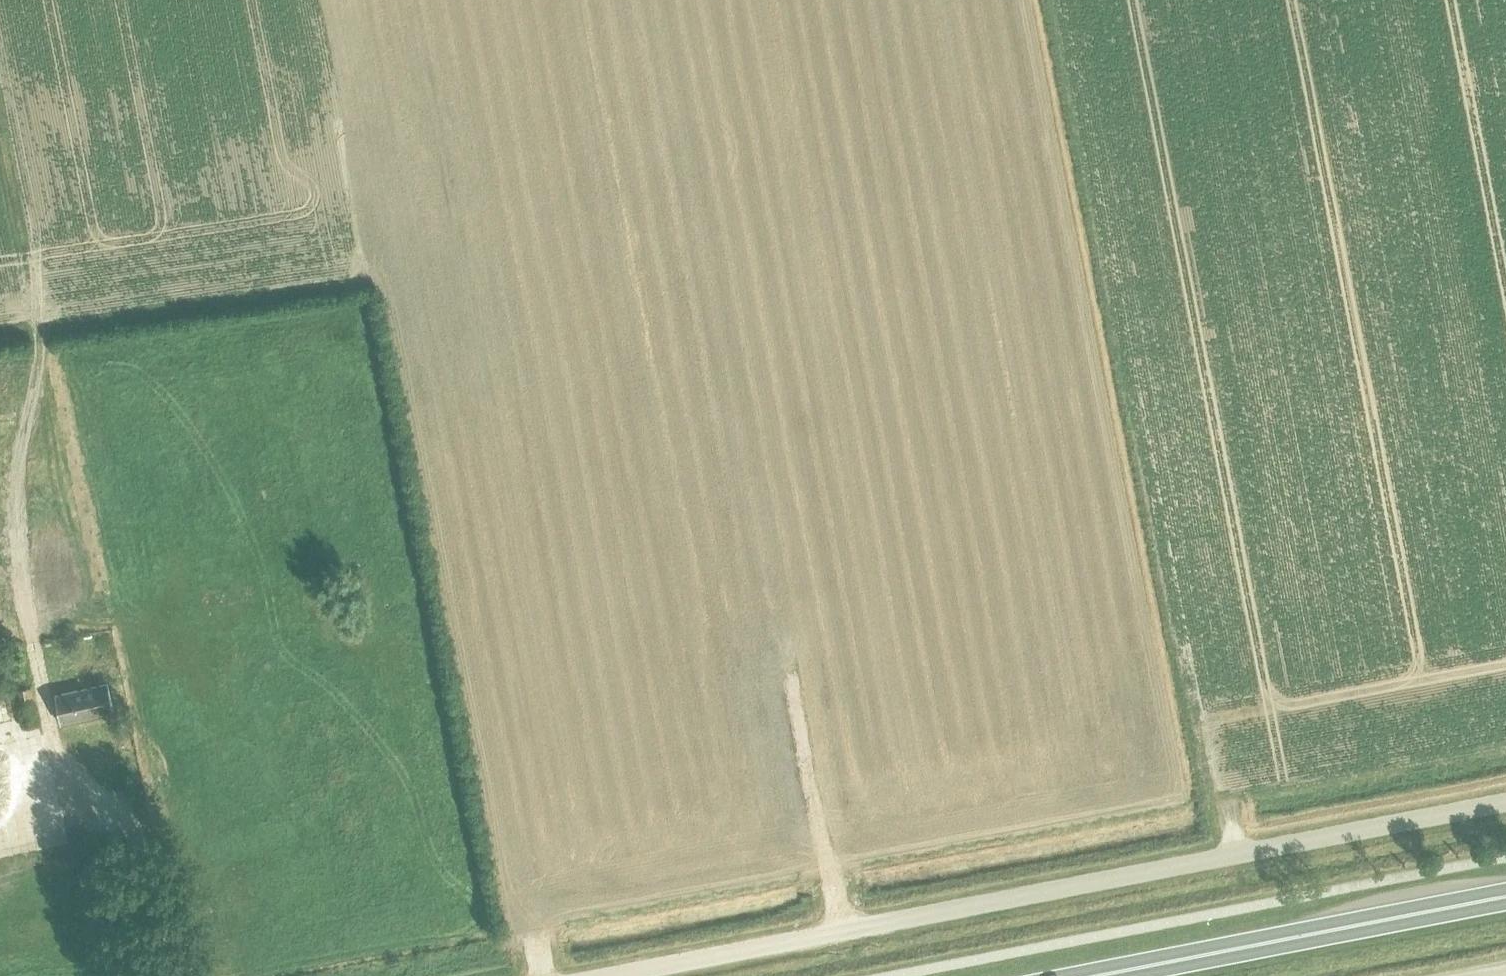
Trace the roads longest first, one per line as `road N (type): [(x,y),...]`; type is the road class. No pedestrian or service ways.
road 1 (unclassified): [(616,975),(1505,803)]
road 2 (trunk): [(1067,975),(1505,892)]

